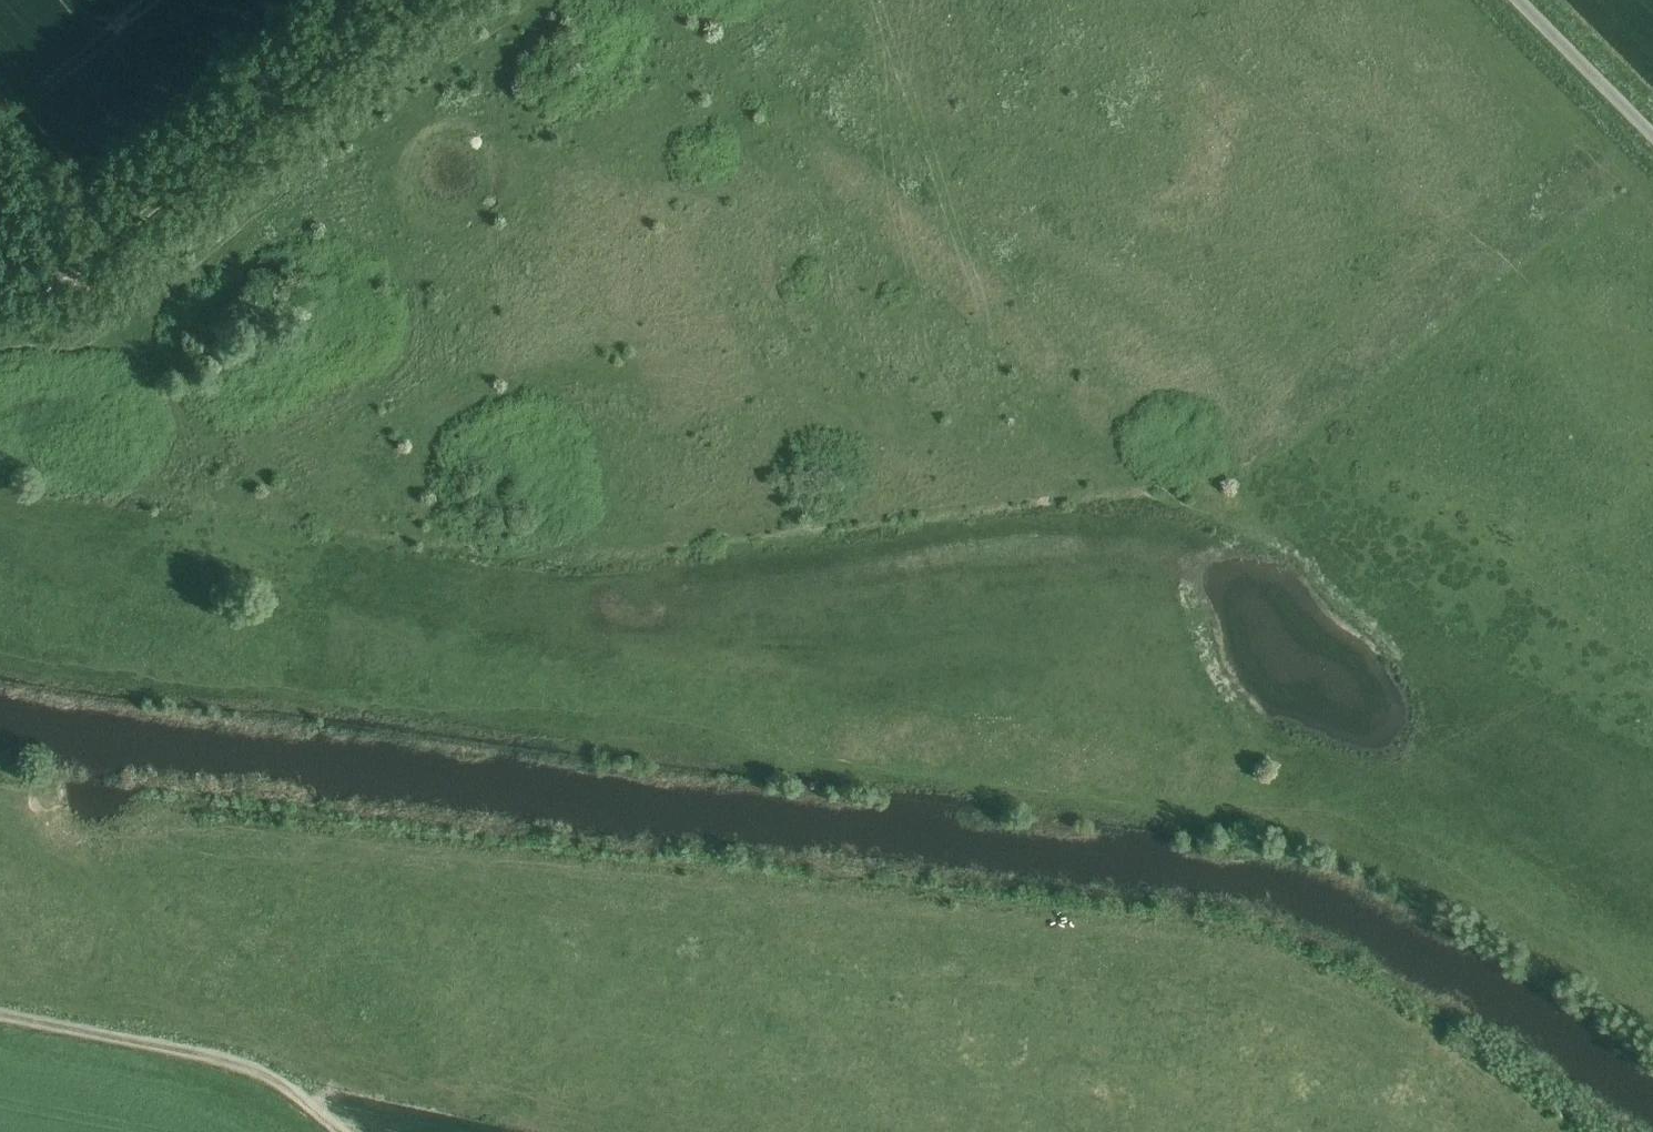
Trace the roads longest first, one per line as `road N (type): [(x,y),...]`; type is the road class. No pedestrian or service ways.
road 1 (track): [(347,1131),(274,1077),(0,1014)]
road 2 (unclassified): [(1515,0),(1652,139)]

